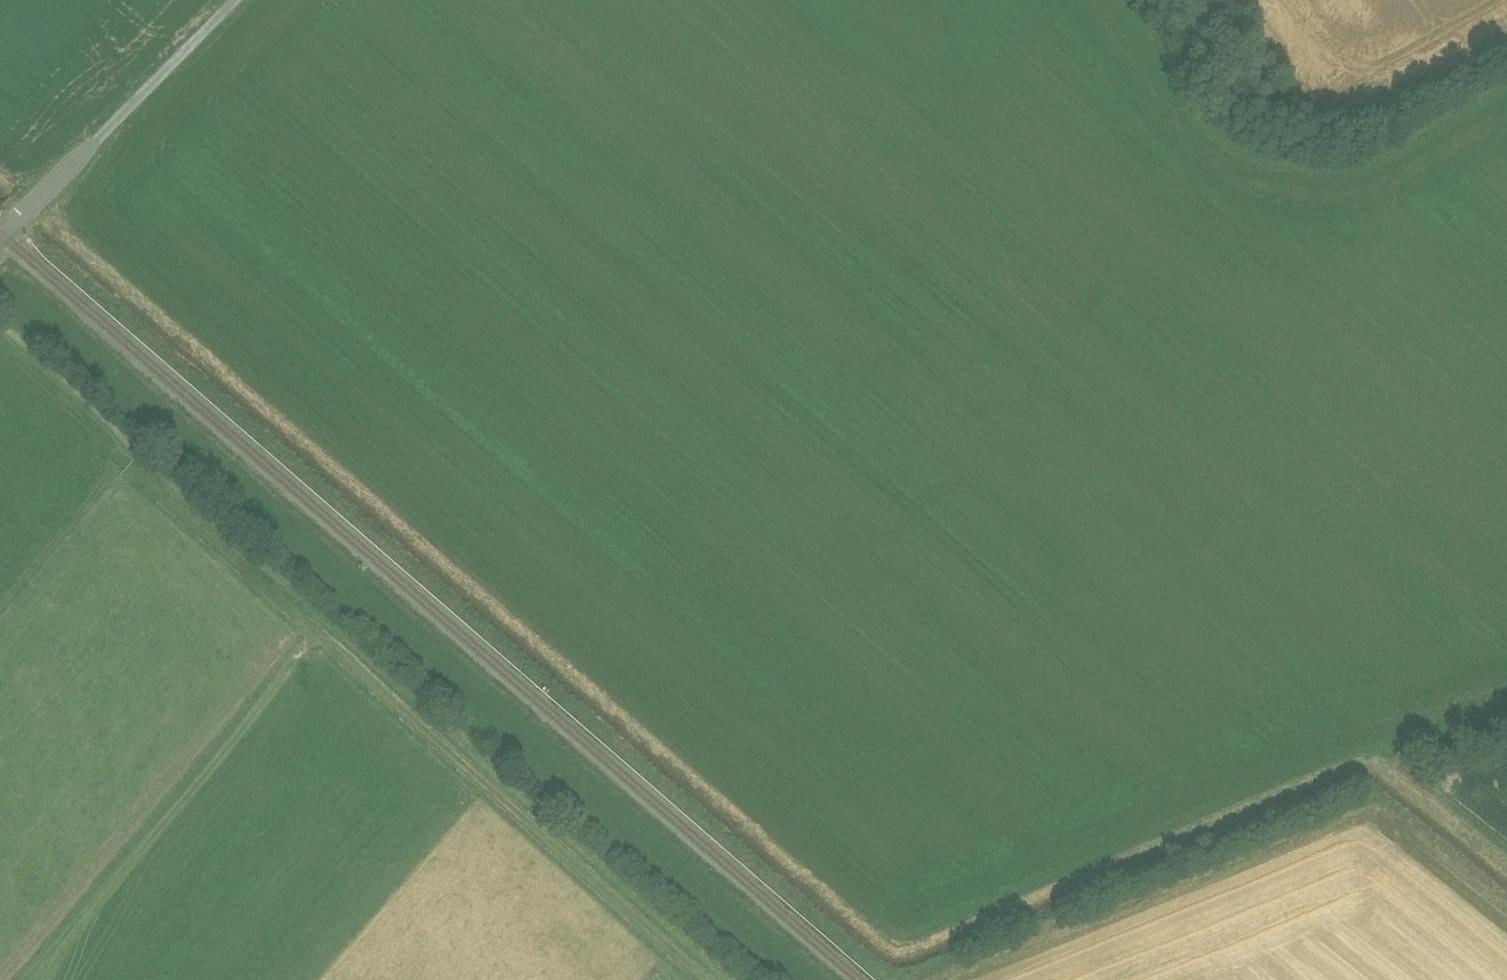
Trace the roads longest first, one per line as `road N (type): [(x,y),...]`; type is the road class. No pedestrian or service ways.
road 1 (unclassified): [(241,0),(0,244)]

